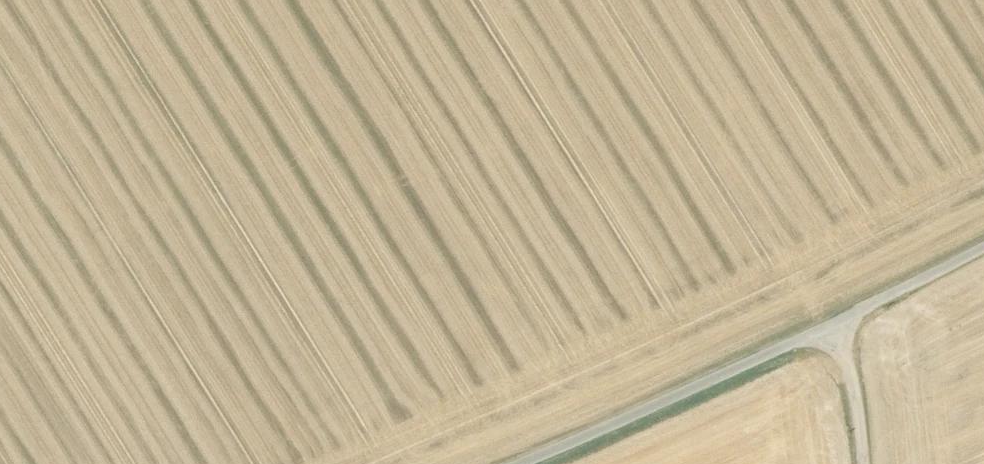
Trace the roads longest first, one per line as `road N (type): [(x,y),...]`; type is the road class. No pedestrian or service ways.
road 1 (track): [(833,324),(983,245)]

